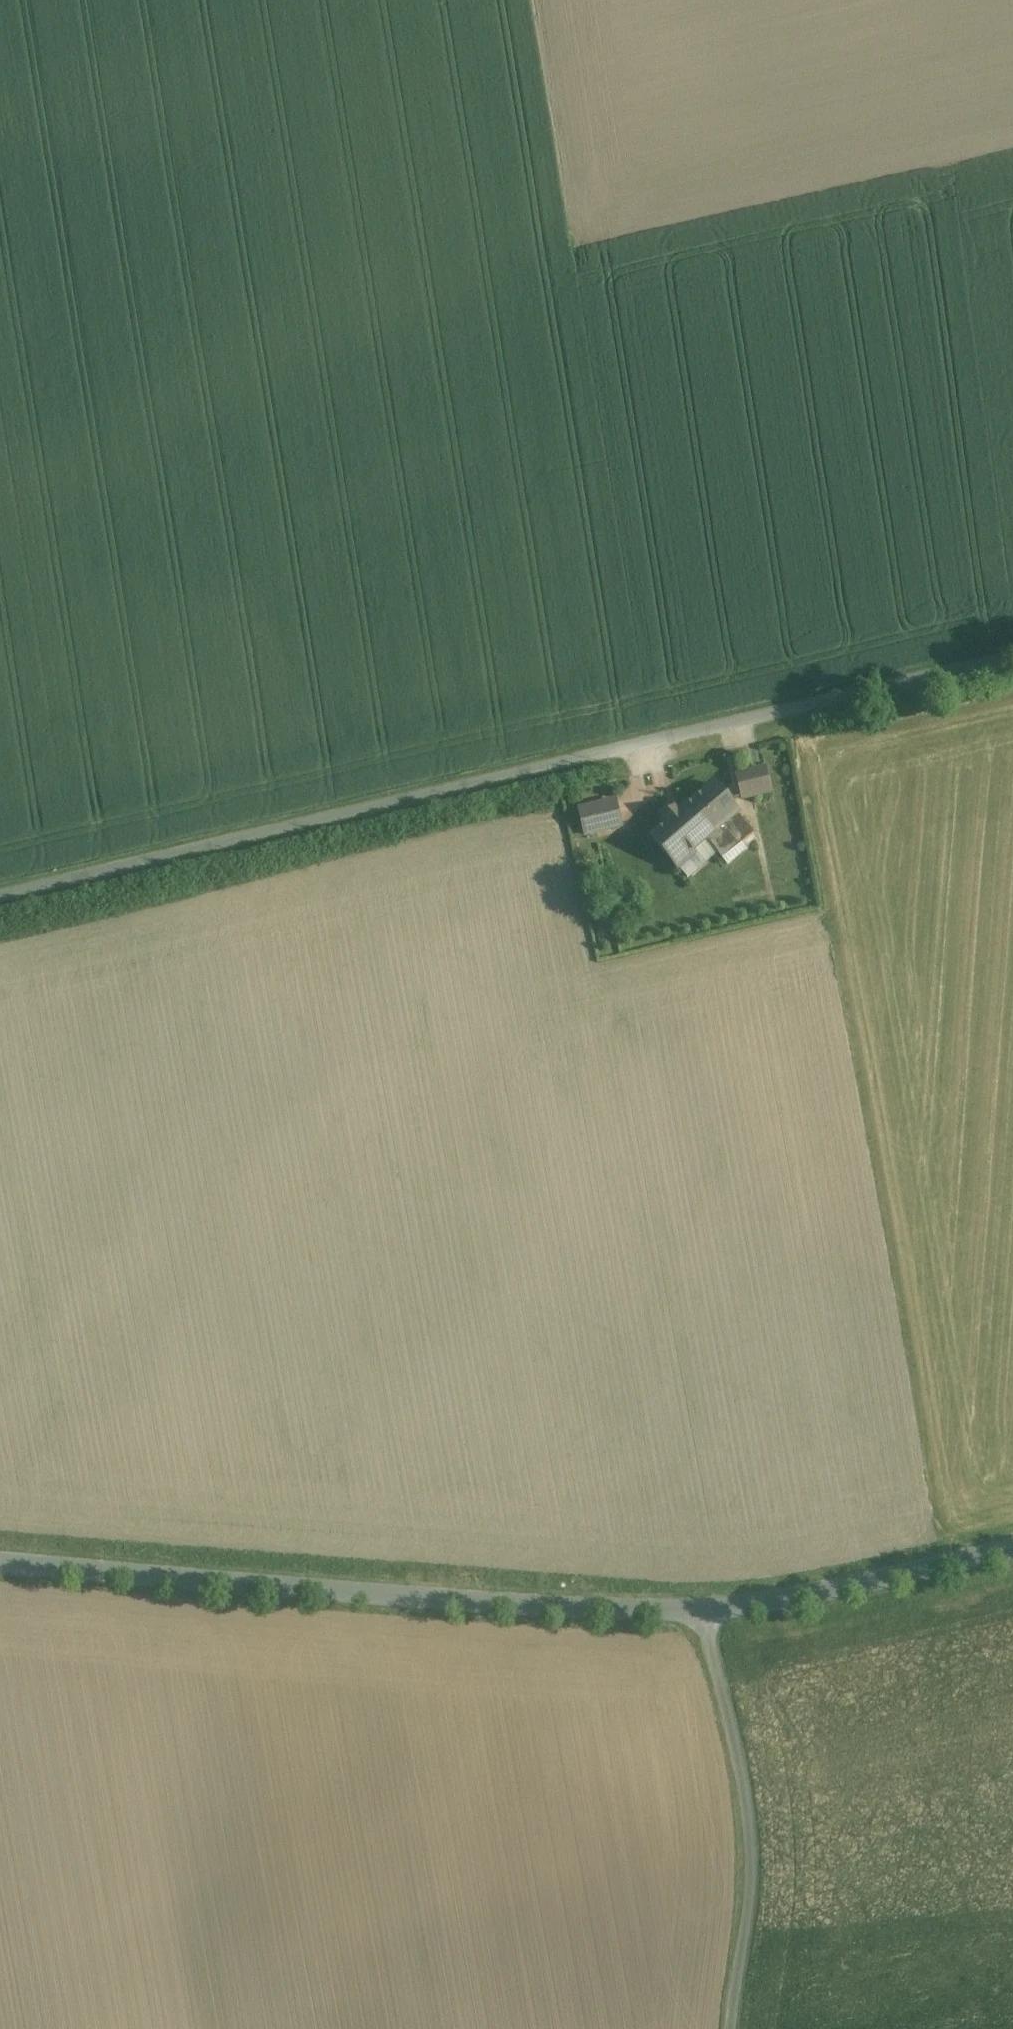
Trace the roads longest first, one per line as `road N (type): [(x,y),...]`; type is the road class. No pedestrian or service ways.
road 1 (unclassified): [(0,895),(1012,655)]
road 2 (unclassified): [(1012,1549),(702,1613),(0,1567)]

